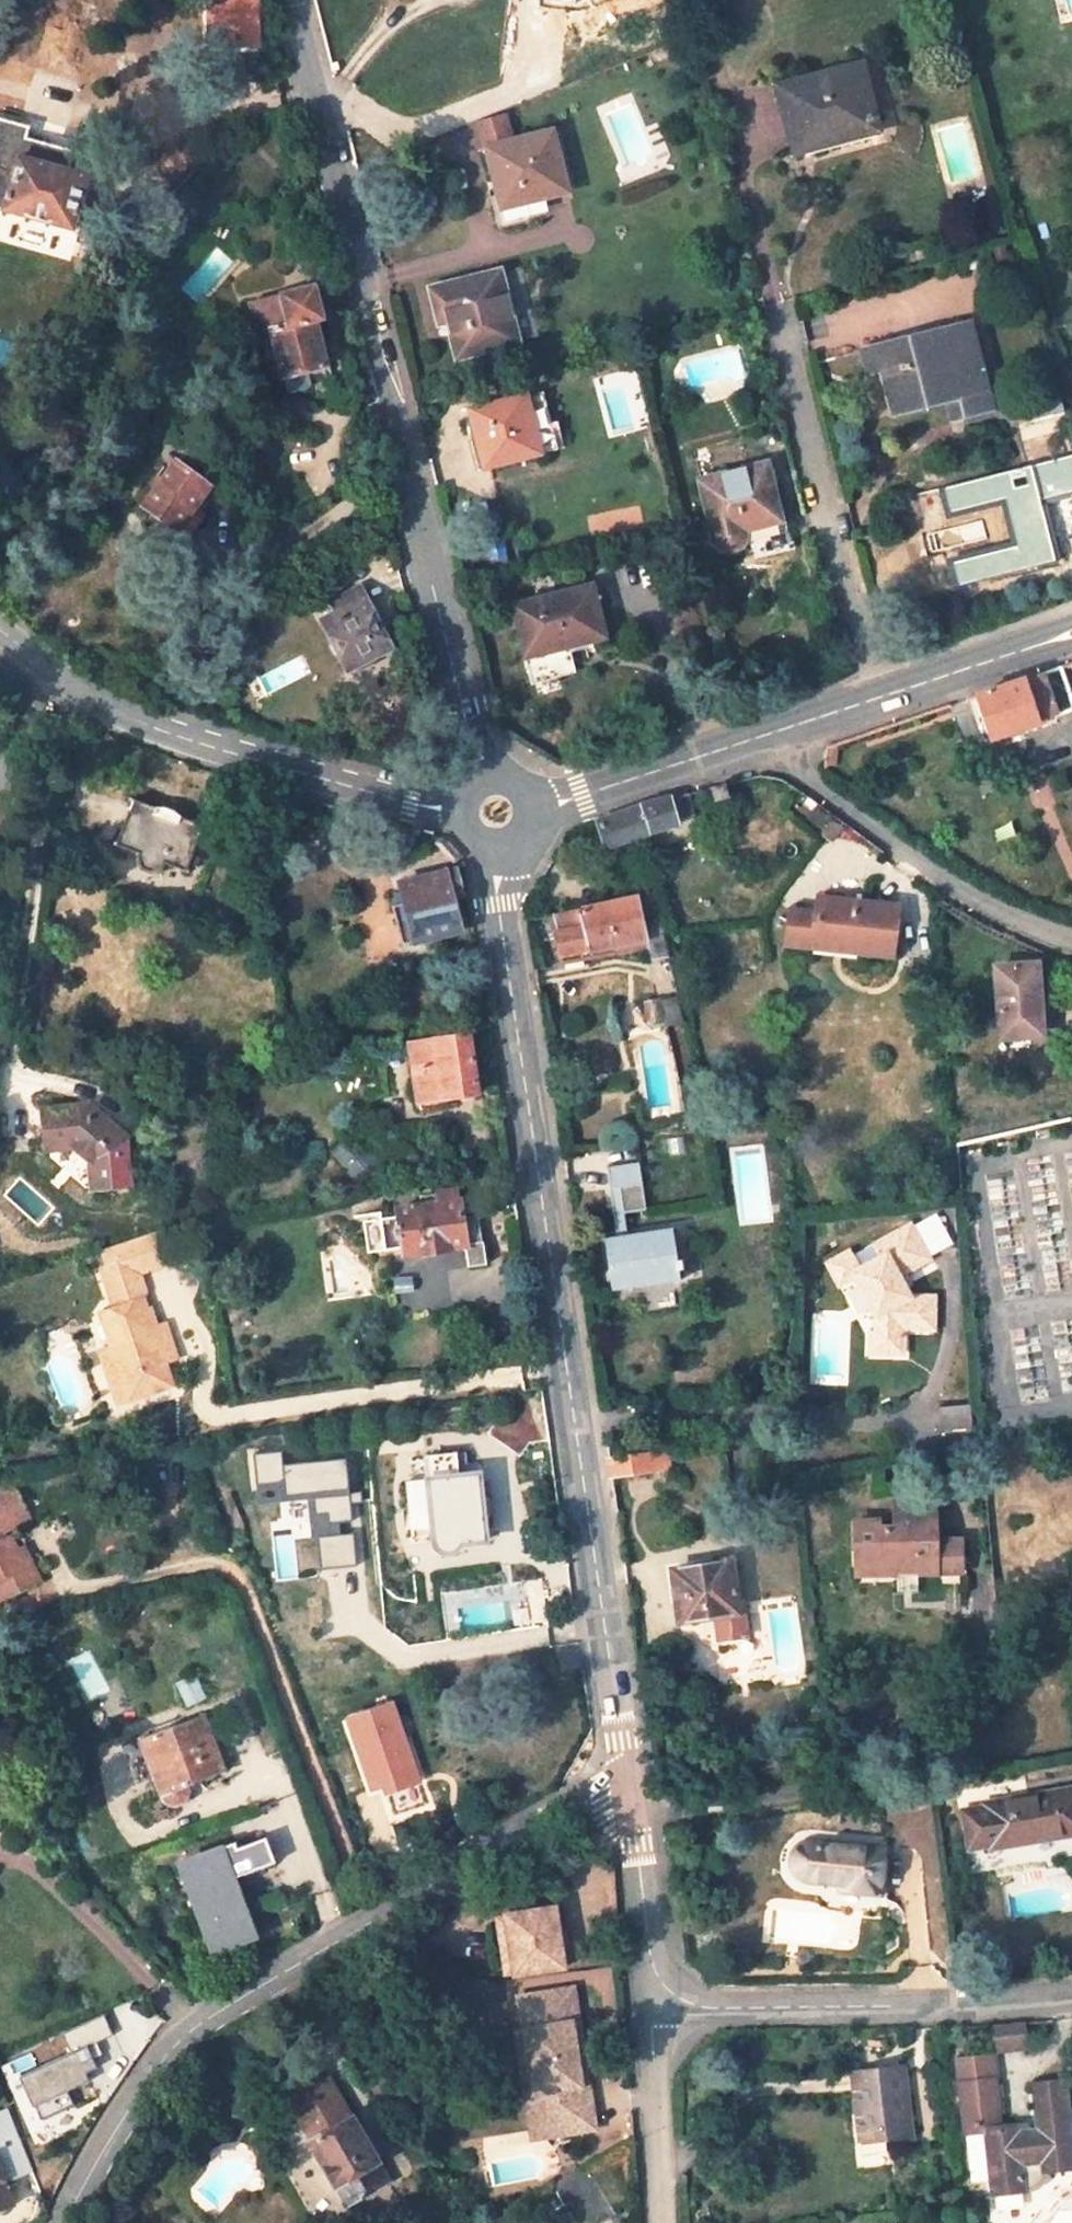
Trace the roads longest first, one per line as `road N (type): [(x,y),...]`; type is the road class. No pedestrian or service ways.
road 1 (tertiary): [(493,857),(539,1121),(625,1771)]
road 2 (residential): [(290,0),(479,762)]
road 3 (tertiary): [(625,1771),(195,2025),(161,2058),(64,2222)]
road 4 (residential): [(0,626),(86,689),(150,720),(455,808)]
road 5 (tertiary): [(993,656),(556,793)]
road 6 (residential): [(1071,1999),(651,2009)]
road 7 (residential): [(625,1771),(651,2009)]
road 8 (residential): [(651,2009),(662,2222)]

